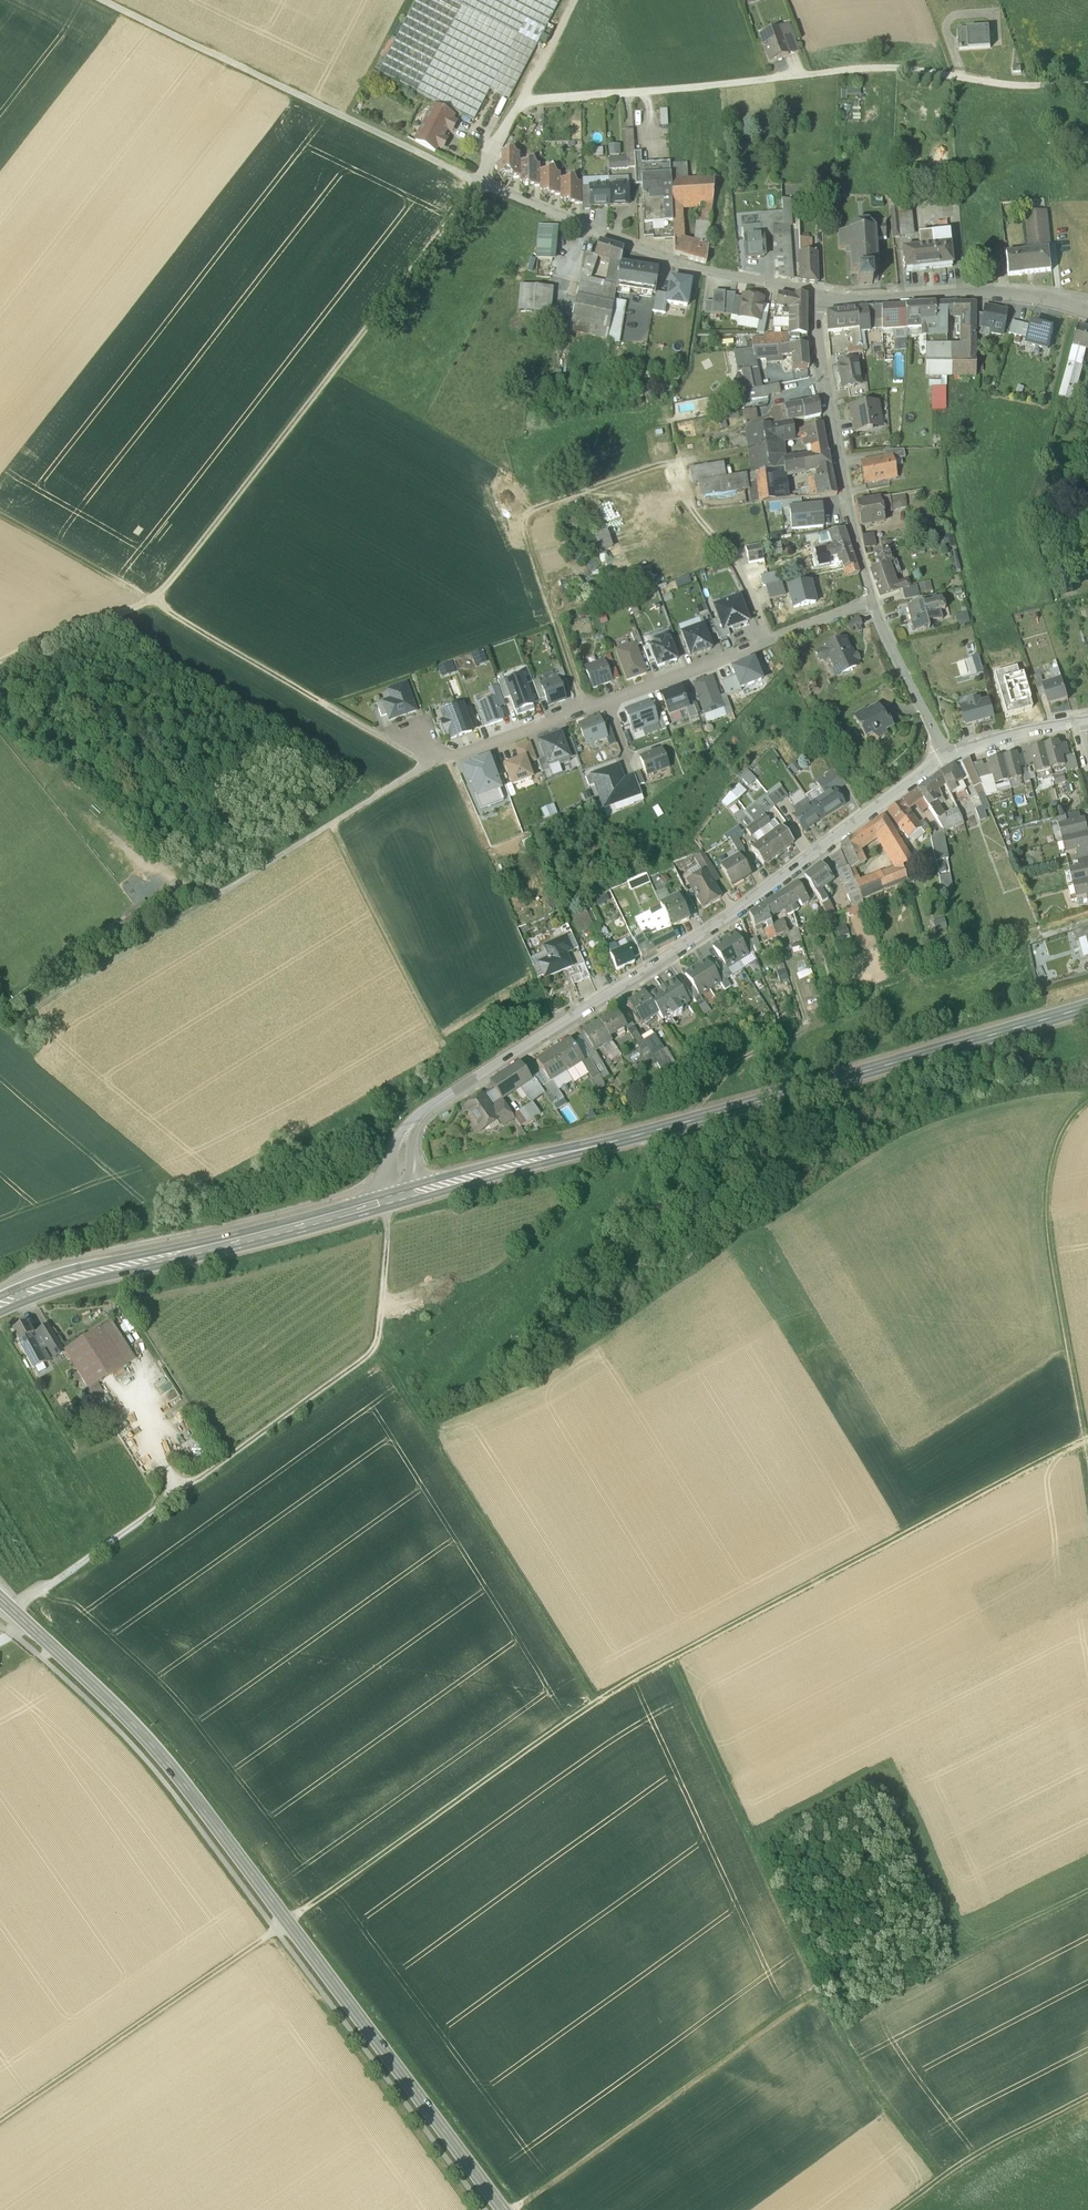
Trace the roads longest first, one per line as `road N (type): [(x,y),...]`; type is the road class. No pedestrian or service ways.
road 1 (track): [(1087,1439),(597,1702),(0,2124)]
road 2 (secondary): [(502,2209),(165,1761),(0,1600)]
road 3 (track): [(1087,1075),(985,1098),(878,1140),(779,1199),(531,1381),(423,1424)]
road 4 (track): [(481,183),(157,606),(322,700)]
road 5 (residential): [(412,1196),(405,1145),(423,1114),(777,886),(946,756)]
road 6 (secondary): [(1087,1005),(412,1196)]
road 7 (track): [(672,1658),(854,2058),(949,2178)]
road 8 (residential): [(872,603),(433,766)]
road 9 (secondary): [(412,1196),(60,1280),(0,1305)]
road 10 (track): [(481,183),(101,0)]
road 11 (track): [(377,1348),(600,1701)]
road 12 (track): [(391,1203),(383,1327),(374,1353),(188,1487)]
road 13 (track): [(516,2209),(822,1989)]
road 14 (residential): [(481,183),(697,269),(819,293)]
road 15 (track): [(1087,1106),(1058,1151),(1049,1231),(1087,1449)]
road 16 (track): [(386,1364),(513,1277),(625,1169),(645,1143),(643,1131)]
road 17 (residential): [(872,603),(837,456),(819,293)]
road 18 (track): [(1087,1893),(837,2023)]
road 19 (residential): [(819,293),(839,300),(971,294),(1087,313)]
road 20 (track): [(905,2209),(979,2155),(1087,2099)]
road 21 (track): [(0,516),(157,606)]
road 22 (residential): [(946,756),(872,603)]
road 23 (track): [(451,760),(489,855),(527,838)]
road 24 (residential): [(946,756),(1079,722)]

